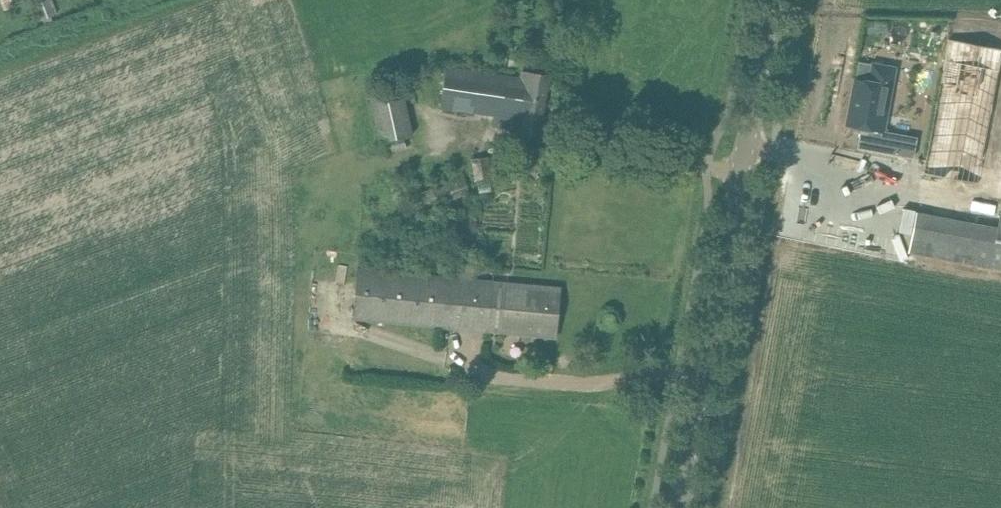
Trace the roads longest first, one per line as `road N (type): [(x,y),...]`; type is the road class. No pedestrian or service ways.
road 1 (unclassified): [(678,507),(773,0)]

